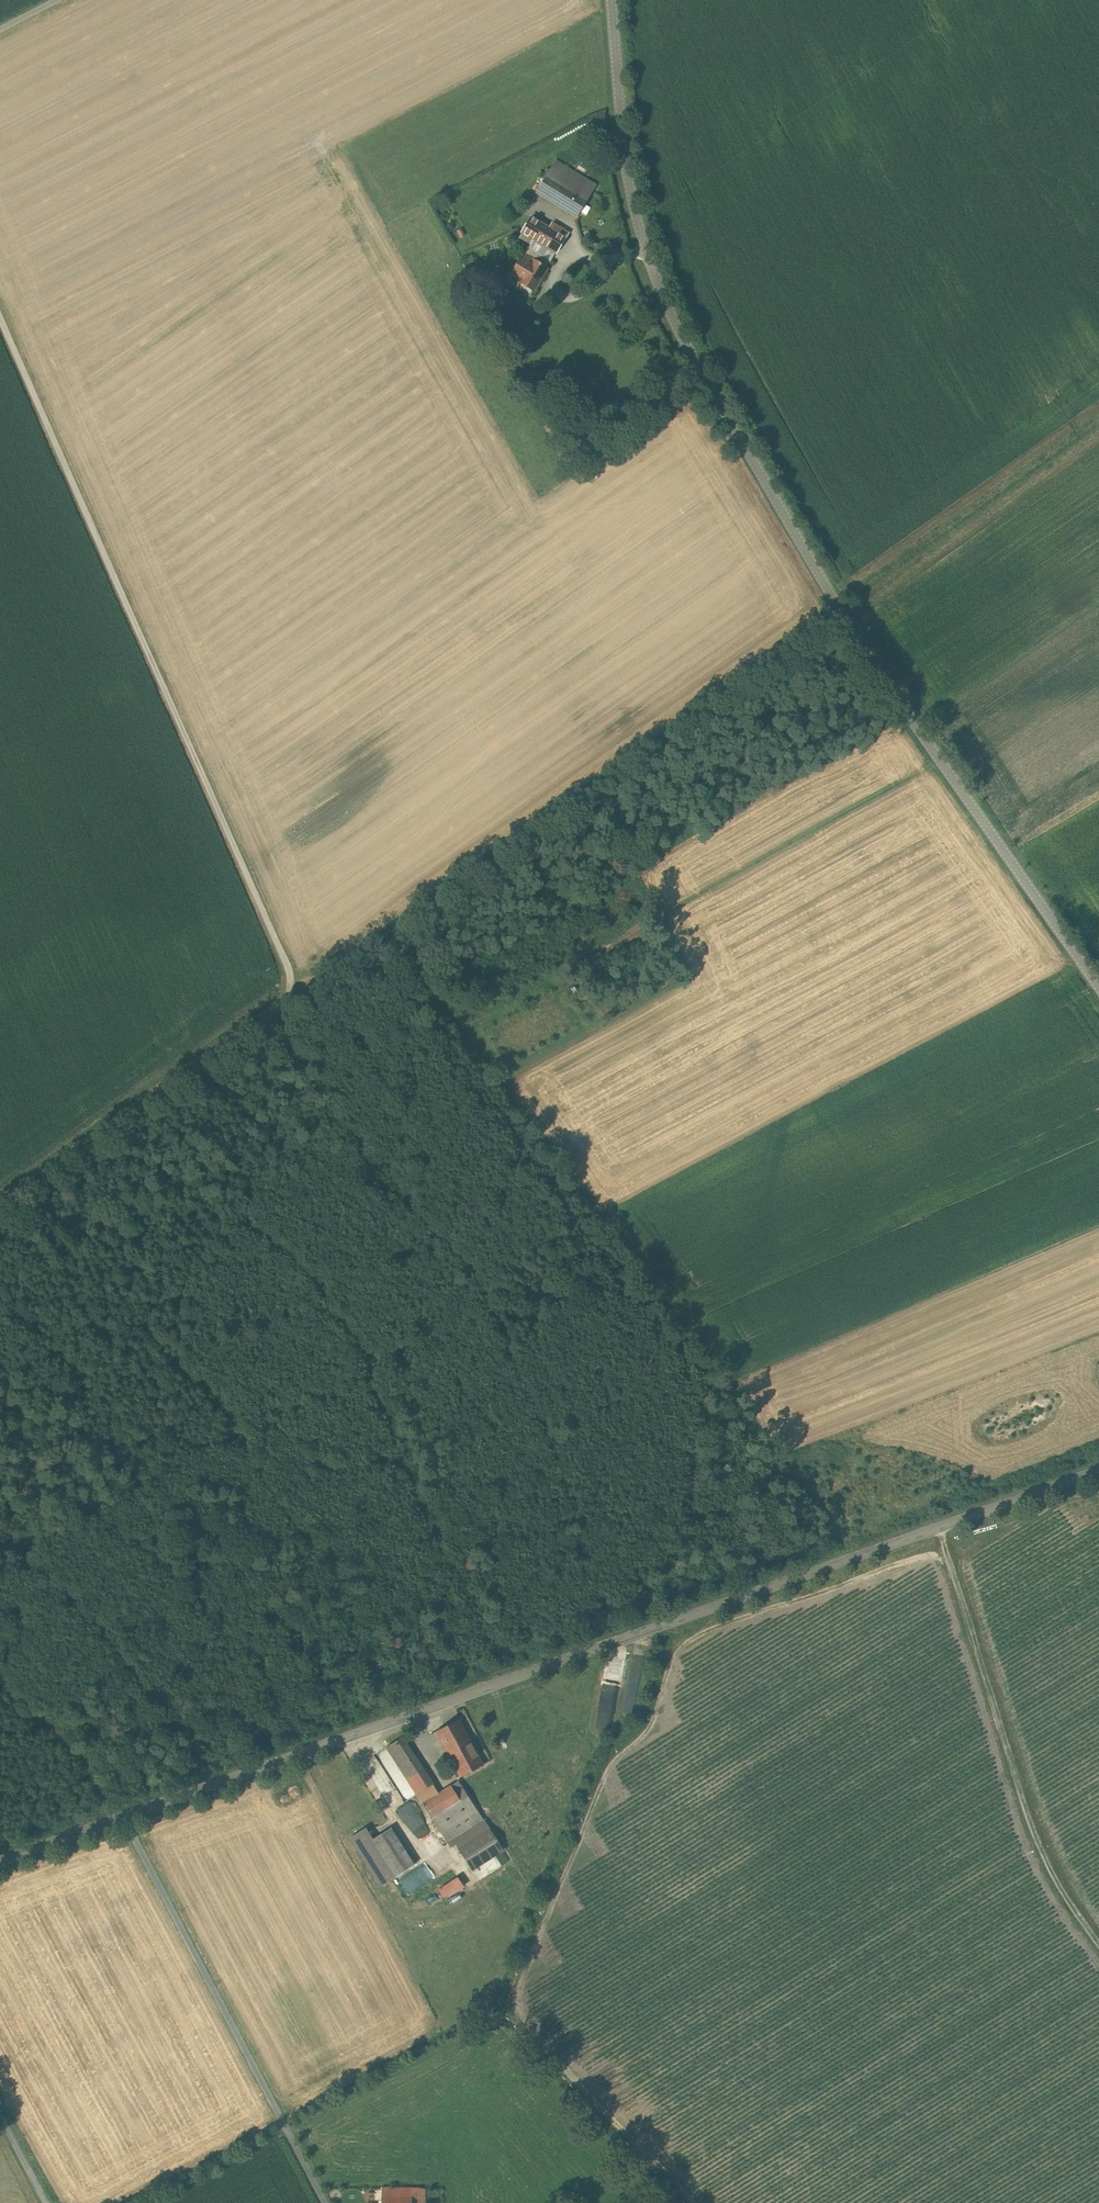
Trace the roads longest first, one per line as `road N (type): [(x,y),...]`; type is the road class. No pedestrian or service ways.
road 1 (unclassified): [(0,1862),(1098,1468)]
road 2 (unclassified): [(1098,989),(851,628),(674,320),(627,169),(611,0)]
road 3 (track): [(0,319),(290,979),(277,1006),(0,1202)]
road 4 (track): [(376,1726),(0,1287)]
road 5 (track): [(161,1477),(590,1253)]
road 6 (track): [(939,1527),(987,1711),(1038,1855),(1098,1944)]

